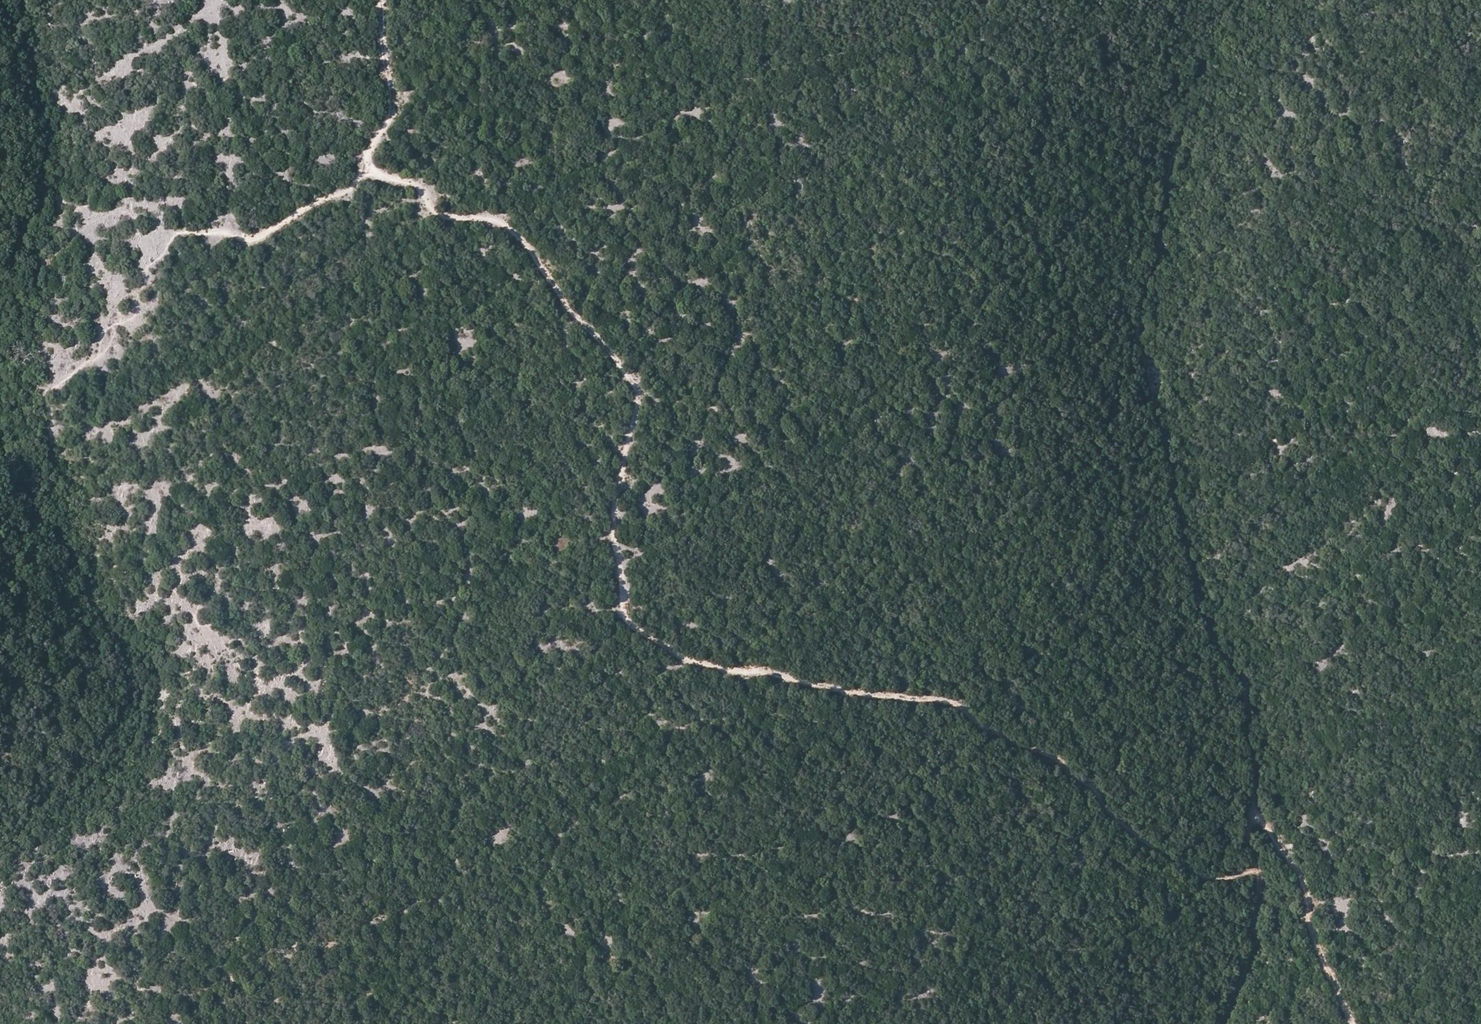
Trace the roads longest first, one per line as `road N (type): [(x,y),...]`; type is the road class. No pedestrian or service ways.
road 1 (track): [(1358,1023),(1319,911),(1277,835),(1249,821),(1262,889),(1240,991),(1216,1023)]

